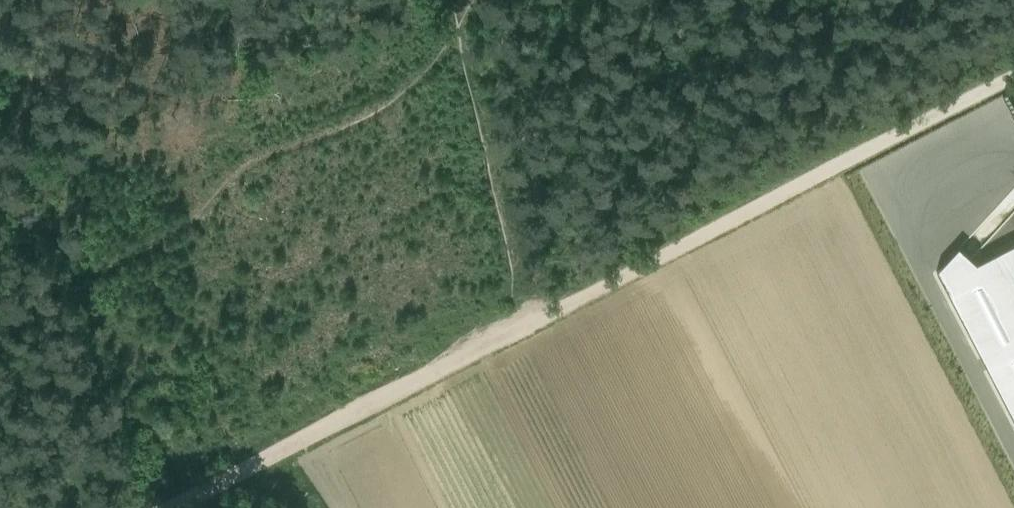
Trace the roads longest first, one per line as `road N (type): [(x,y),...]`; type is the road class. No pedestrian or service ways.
road 1 (track): [(1013,76),(544,318)]
road 2 (track): [(544,318),(182,507)]
road 3 (track): [(462,0),(544,318)]

